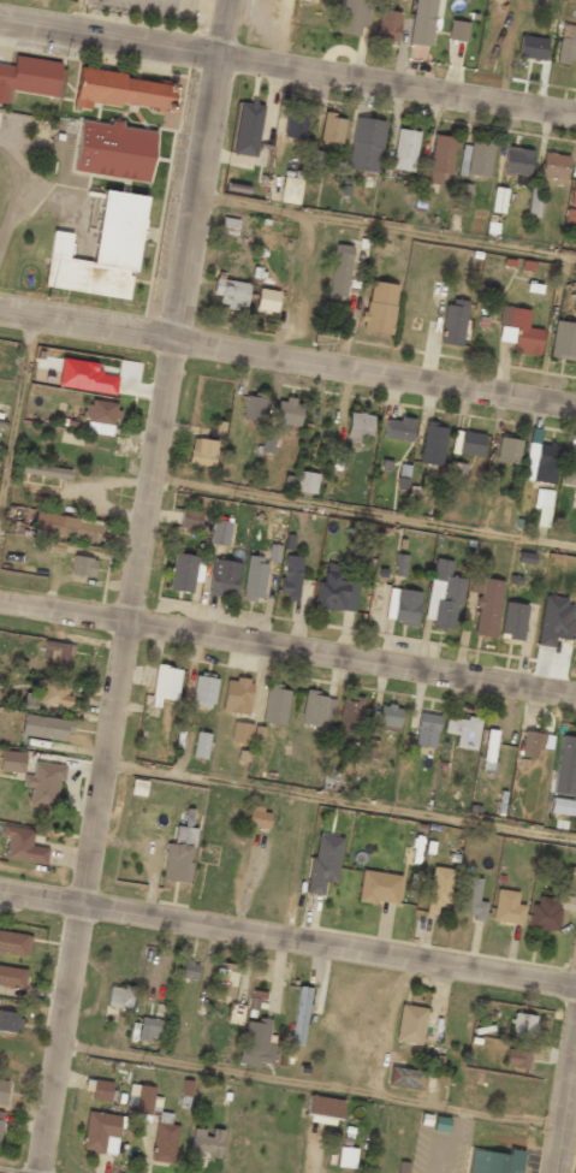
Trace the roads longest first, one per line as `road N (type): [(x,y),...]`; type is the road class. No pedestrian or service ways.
road 1 (residential): [(229,0),(37,1172)]
road 2 (residential): [(0,21),(575,118)]
road 3 (residential): [(0,890),(575,987)]
road 4 (residential): [(0,313),(575,408)]
road 5 (residential): [(0,600),(575,695)]
road 6 (residential): [(575,1047),(555,1172)]

